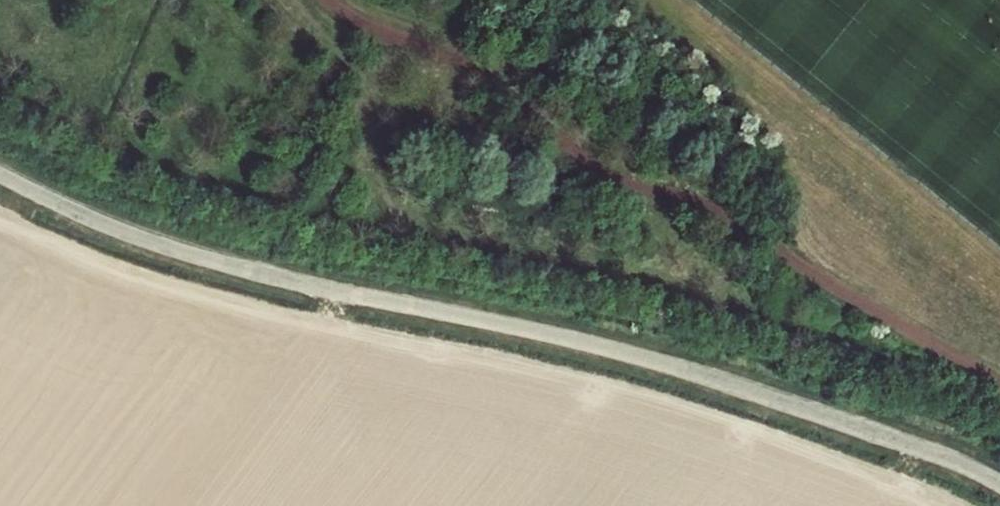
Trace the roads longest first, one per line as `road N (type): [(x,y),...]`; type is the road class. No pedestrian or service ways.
road 1 (unclassified): [(999,485),(921,449),(623,353),(321,290),(154,245),(0,177)]
road 2 (track): [(999,384),(719,208),(620,186),(477,69),(373,29),(345,0)]

